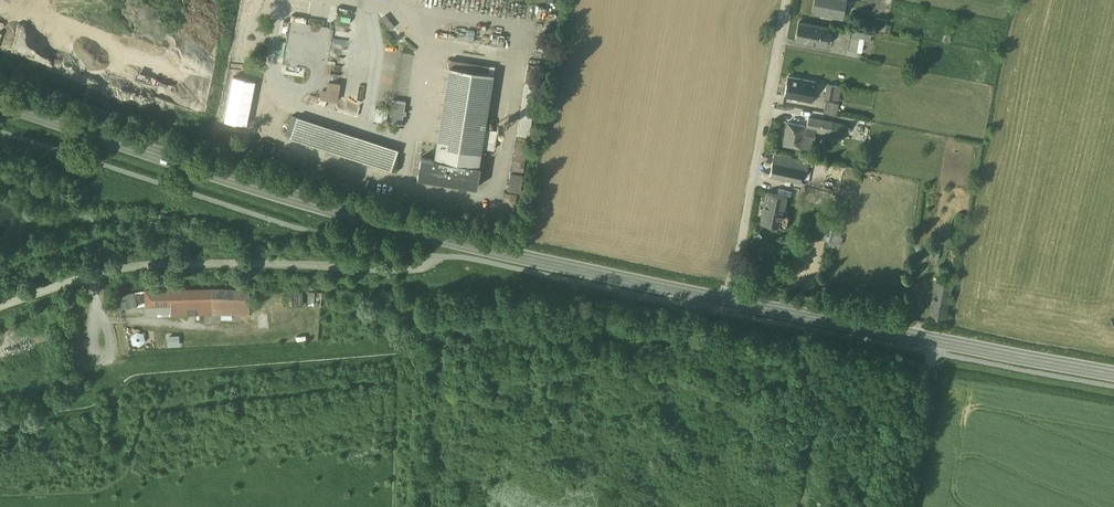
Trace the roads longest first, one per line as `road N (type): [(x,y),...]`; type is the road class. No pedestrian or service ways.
road 1 (secondary): [(1113,374),(444,241),(0,103)]
road 2 (unclassified): [(0,305),(129,266),(425,267)]
road 3 (unclassified): [(738,268),(787,0)]

